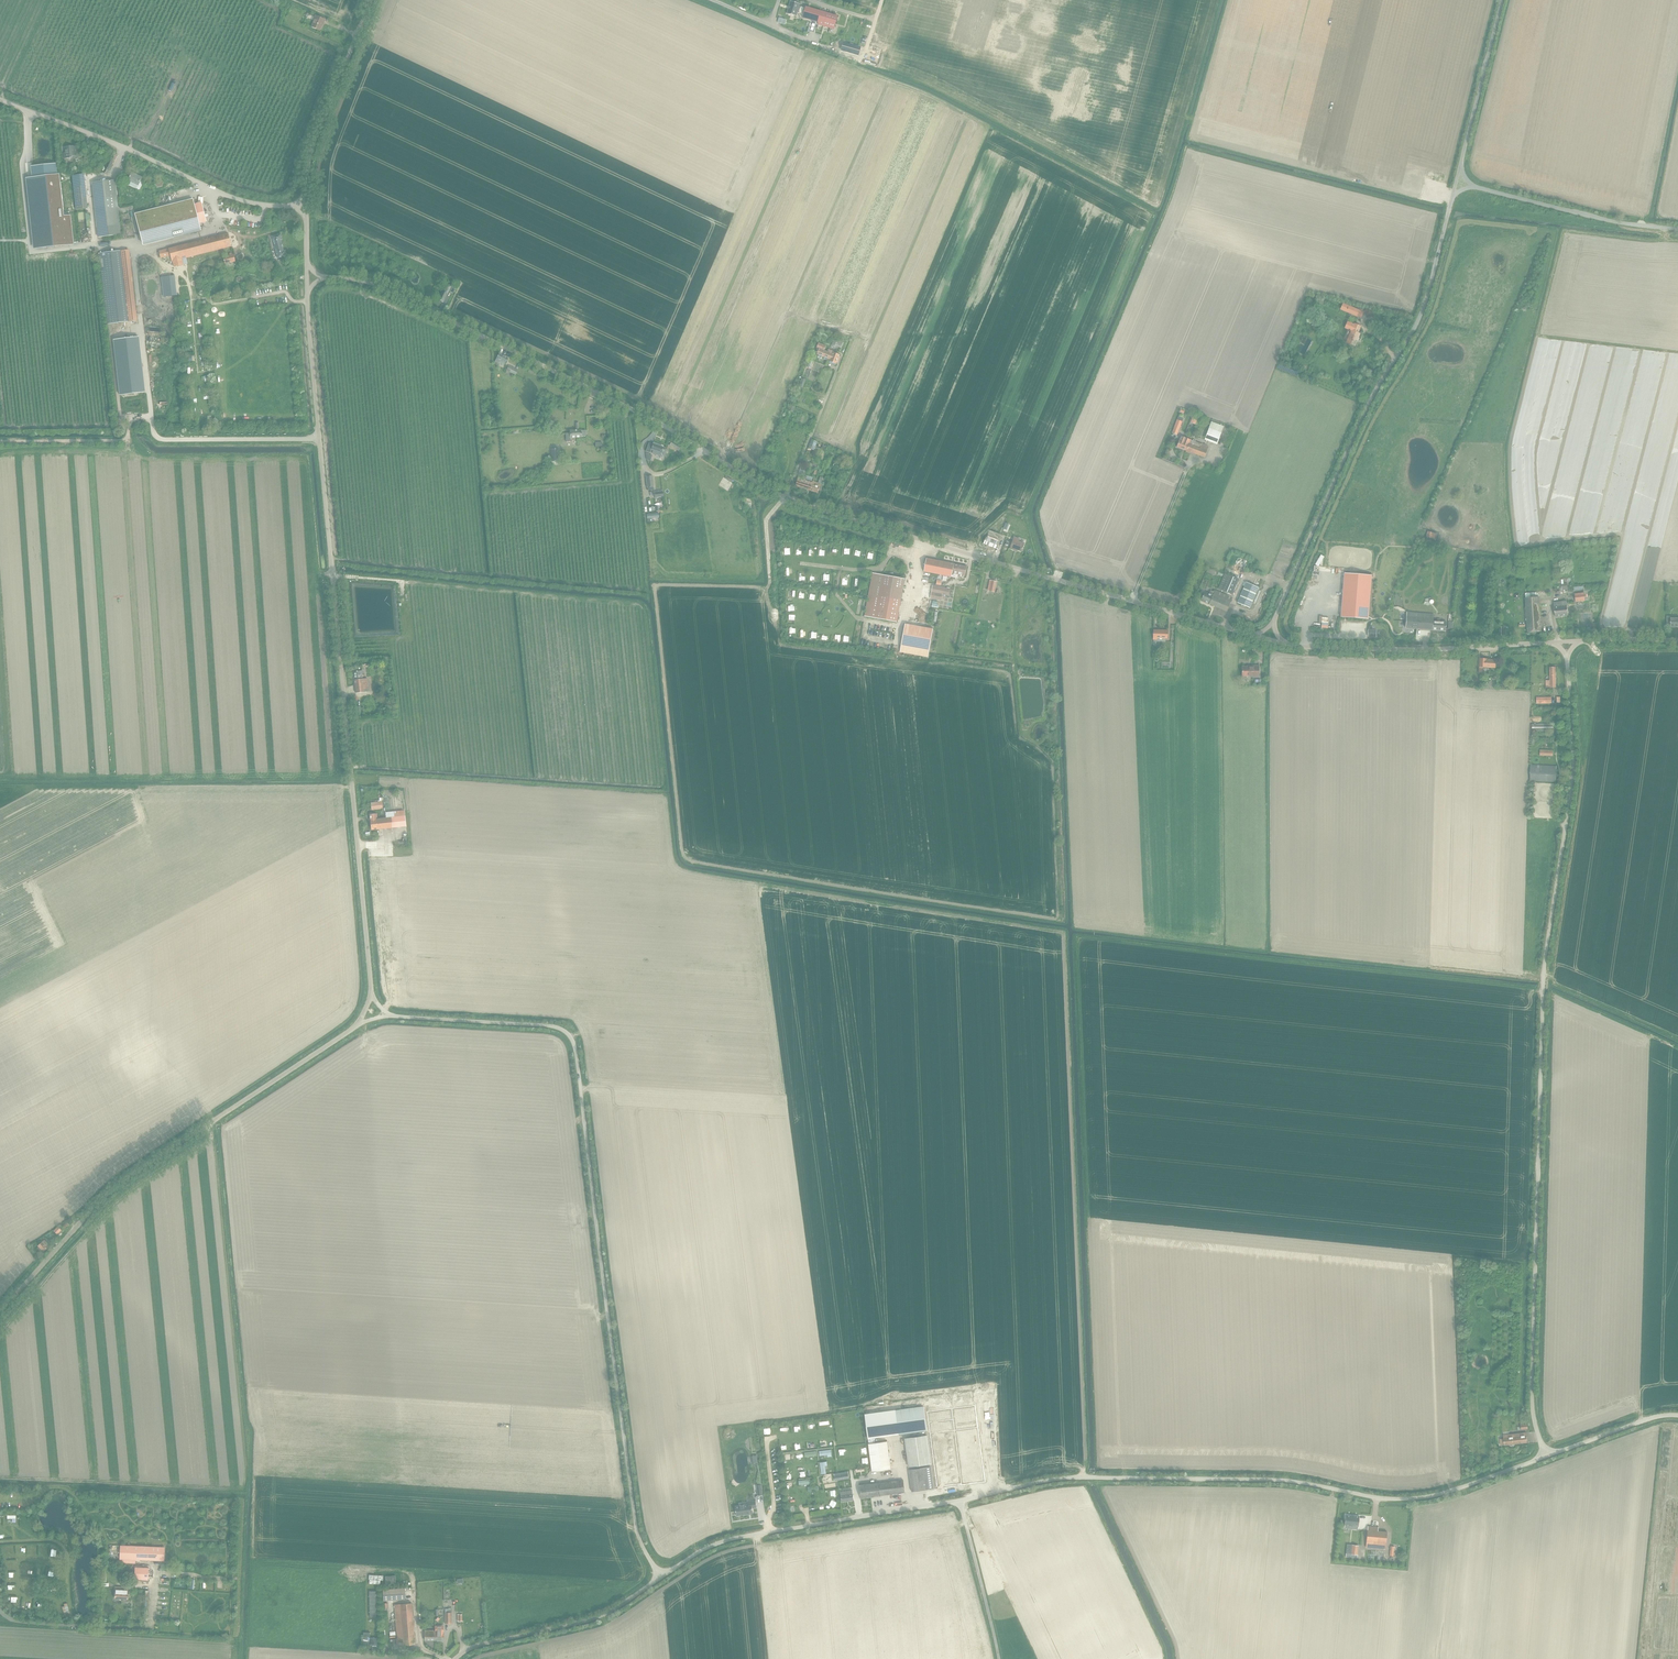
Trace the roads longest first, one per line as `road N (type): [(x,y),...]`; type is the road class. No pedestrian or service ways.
road 1 (unclassified): [(323,277),(377,285),(816,507),(1255,635)]
road 2 (unclassified): [(1546,1455),(1531,1392),(1543,997),(1574,758),(1567,655)]
road 3 (unclassified): [(391,1016),(555,1030),(575,1049),(633,1507),(660,1575)]
road 4 (unclassified): [(372,993),(308,288)]
road 5 (unclassified): [(960,1501),(1084,1476),(1294,1484),(1426,1499),(1546,1455)]
road 6 (unclassified): [(1274,621),(1361,417),(1409,341),(1454,193)]
road 7 (unclassified): [(0,1311),(106,1195),(359,1023)]
road 8 (unclassified): [(294,206),(229,196),(0,99)]
road 9 (unclassified): [(660,1575),(721,1542),(960,1501)]
road 10 (unclassified): [(1282,642),(1338,649),(1553,642)]
road 11 (unclassified): [(454,1658),(483,1644),(603,1615),(660,1575)]
road 12 (unclassified): [(1677,230),(1473,186)]
road 13 (unclassified): [(307,189),(311,153),(371,0)]
road 14 (unclassified): [(1460,168),(1502,0)]
road 15 (track): [(0,442),(127,440),(131,418),(151,417)]
road 16 (unclassified): [(998,1658),(960,1501)]
road 17 (unclassified): [(1677,1415),(1546,1455)]

